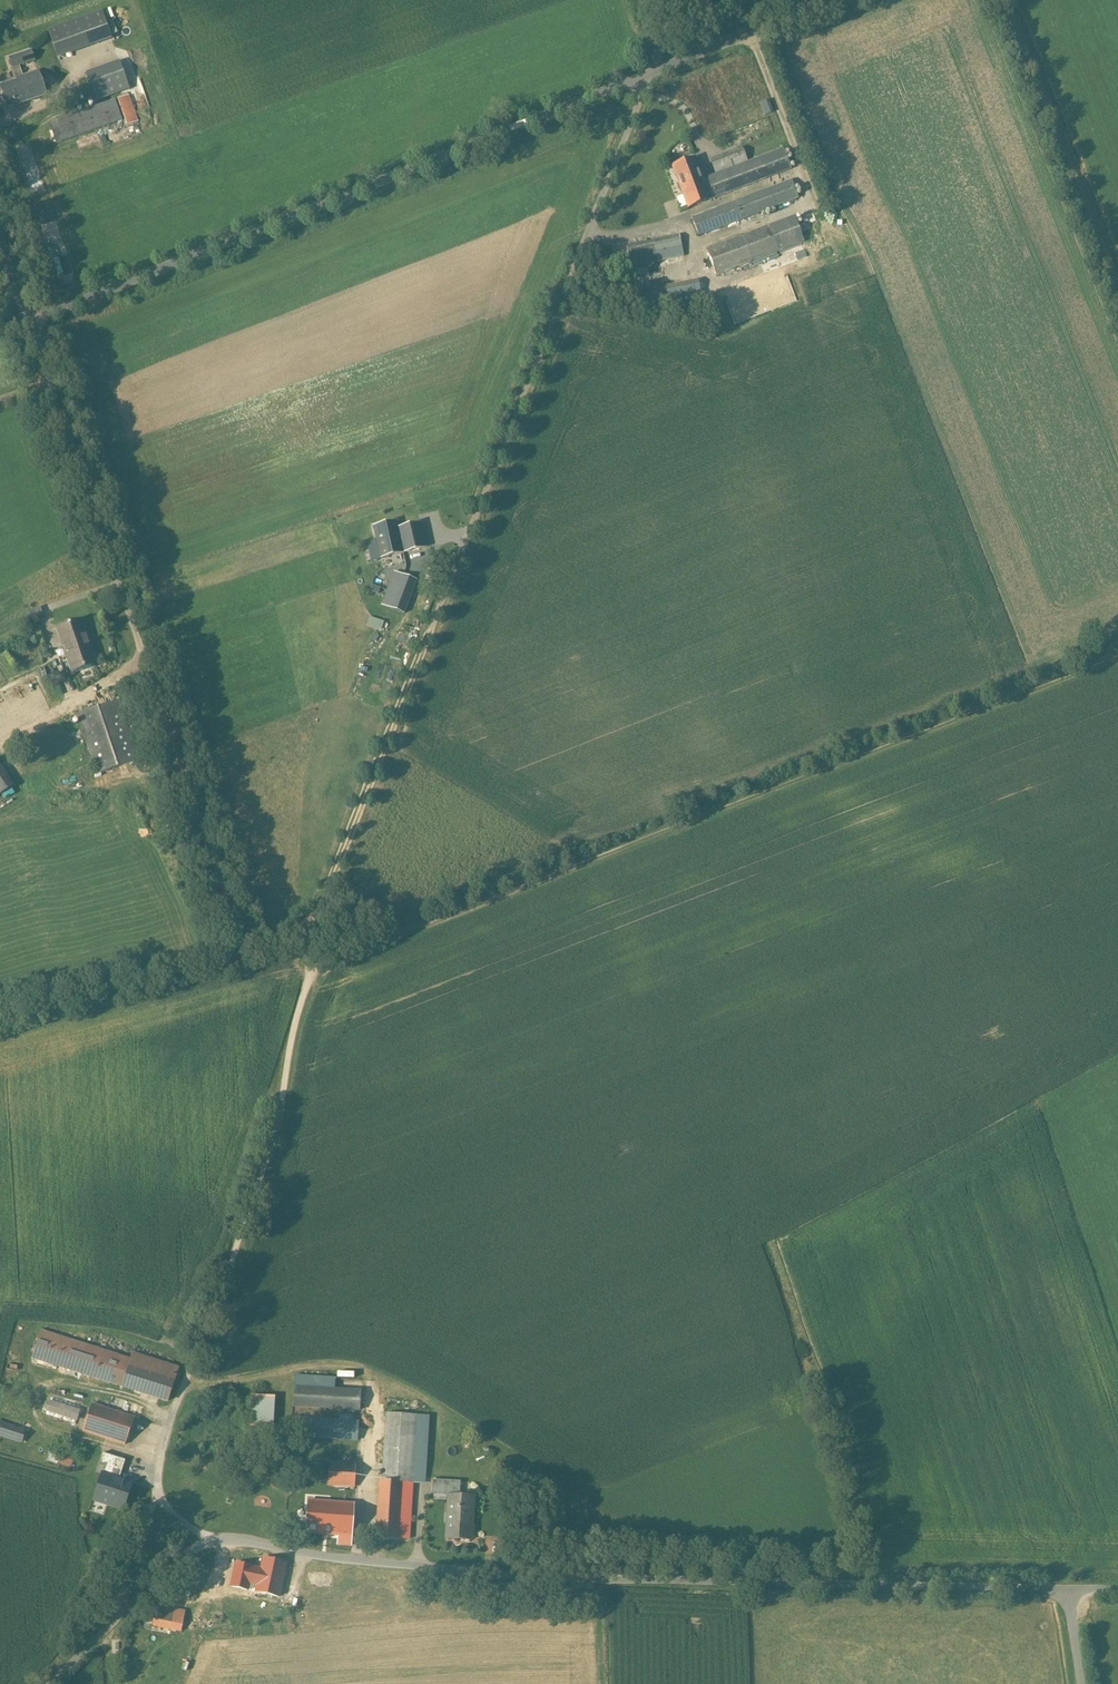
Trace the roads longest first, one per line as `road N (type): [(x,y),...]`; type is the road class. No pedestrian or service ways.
road 1 (track): [(313,967),(1117,655)]
road 2 (residential): [(213,1541),(523,1572),(1066,1588)]
road 3 (unclassified): [(651,72),(30,322)]
road 4 (unclassified): [(213,1541),(165,1506),(159,1480),(176,1401),(268,1154),(294,1018),(313,967)]
road 5 (unclassified): [(433,626),(651,72)]
road 6 (unclassified): [(154,688),(30,322)]
road 7 (track): [(433,626),(326,893)]
road 8 (track): [(154,688),(243,945)]
road 9 (track): [(0,1020),(243,945)]
road 10 (unclassified): [(50,1683),(167,1567),(213,1541)]
road 11 (unclassified): [(651,72),(830,0)]

